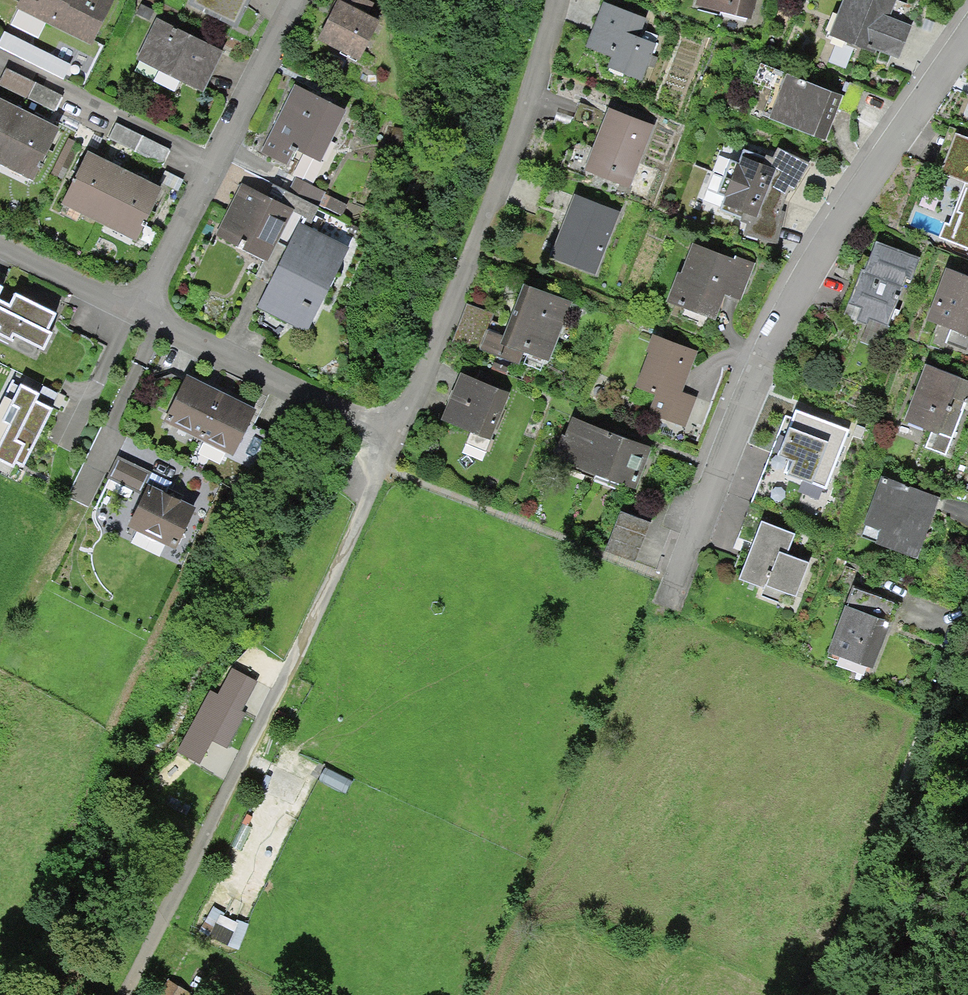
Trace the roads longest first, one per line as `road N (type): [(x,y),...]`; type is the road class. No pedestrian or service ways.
road 1 (residential): [(967,22),(763,329),(660,582)]
road 2 (unclassified): [(391,435),(207,854),(118,994)]
road 3 (residential): [(557,0),(546,47),(391,435)]
road 4 (residential): [(143,318),(295,0)]
road 5 (track): [(935,701),(861,918),(819,994)]
road 6 (residential): [(391,435),(143,318)]
road 7 (residential): [(143,318),(0,244)]

